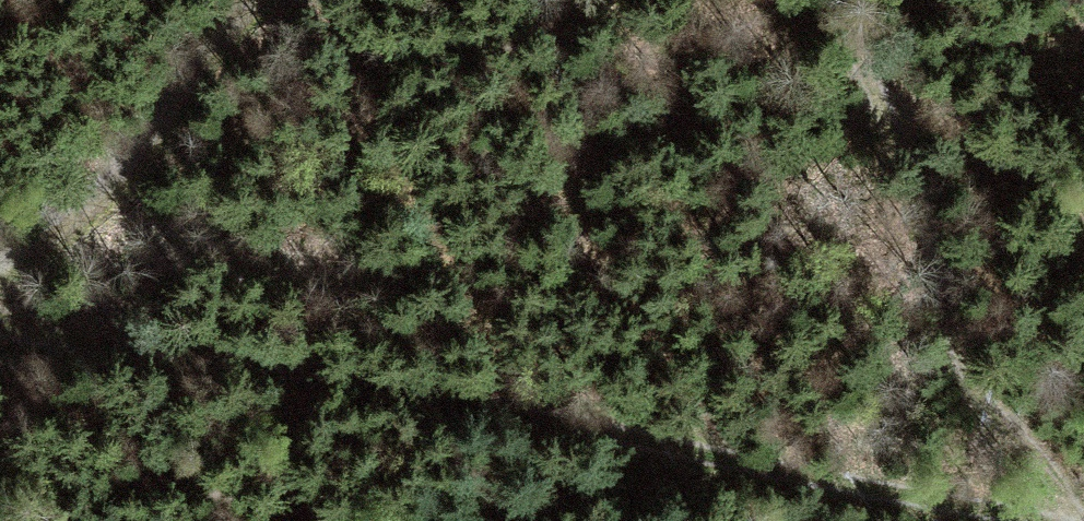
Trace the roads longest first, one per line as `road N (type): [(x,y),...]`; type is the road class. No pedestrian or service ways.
road 1 (track): [(1016,520),(500,410),(0,324)]
road 2 (track): [(839,0),(984,403),(1083,520)]
road 3 (track): [(252,0),(88,199),(0,265)]

